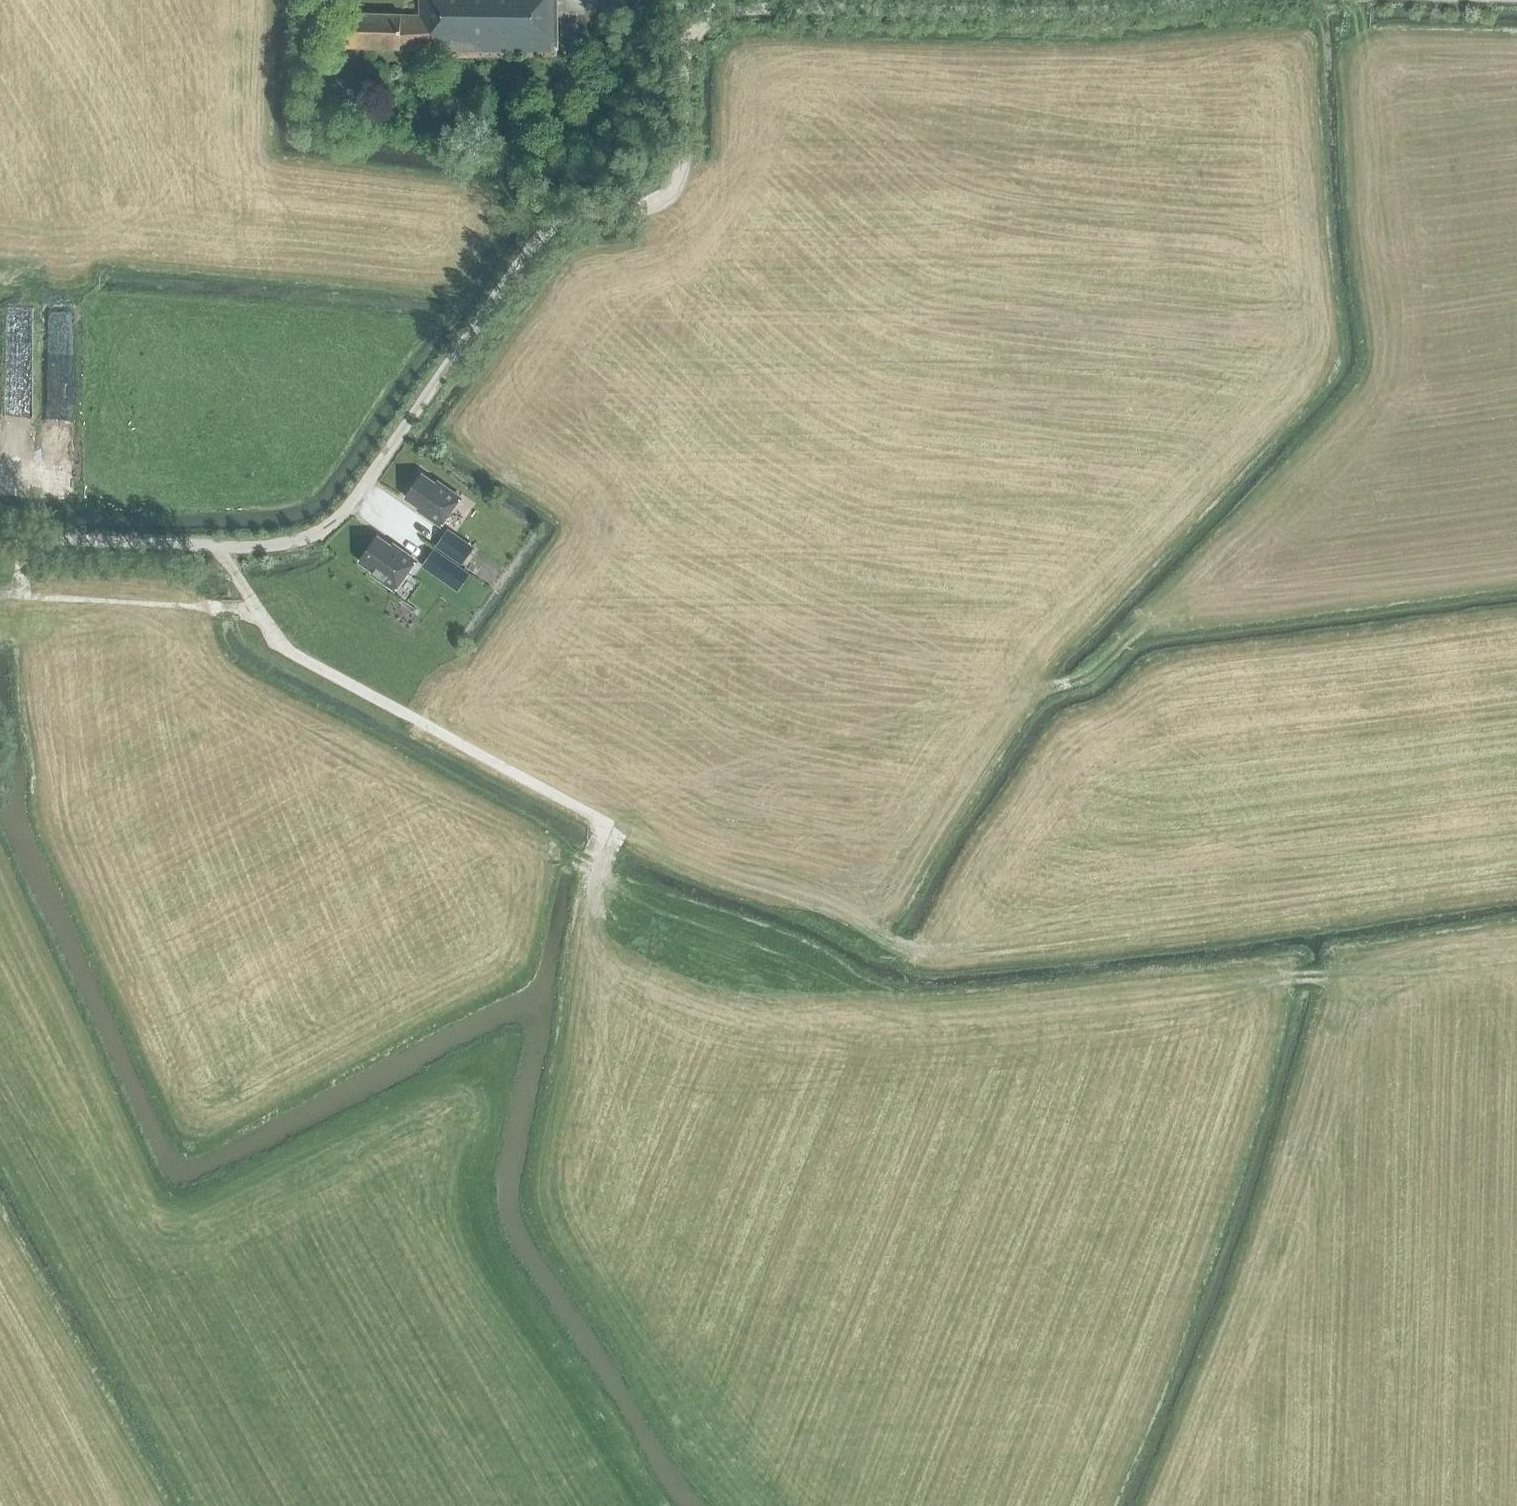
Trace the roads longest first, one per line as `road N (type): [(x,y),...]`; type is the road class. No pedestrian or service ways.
road 1 (unclassified): [(0,535),(267,546),(338,516),(546,232),(581,214),(635,212),(674,186),(693,11),(814,9),(1042,21),(1292,0)]
road 2 (track): [(217,547),(280,652),(604,828),(589,895)]
road 3 (track): [(0,599),(255,612)]

